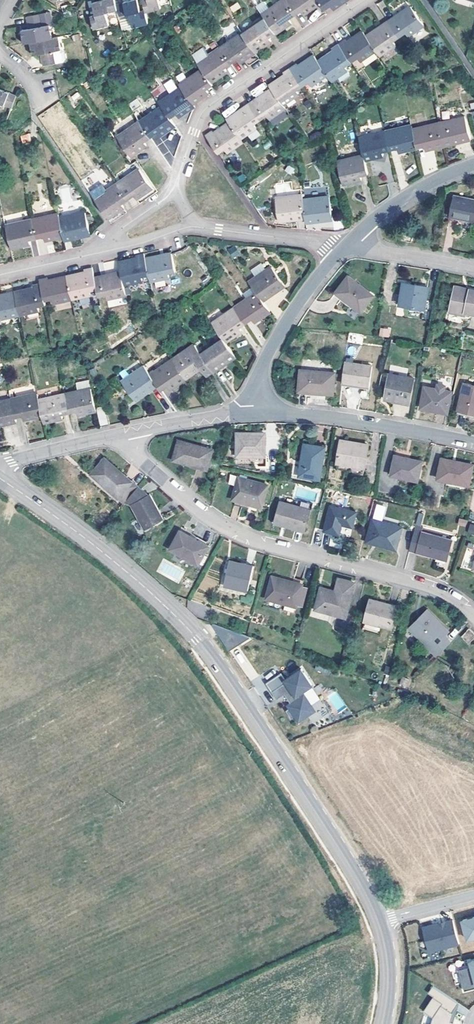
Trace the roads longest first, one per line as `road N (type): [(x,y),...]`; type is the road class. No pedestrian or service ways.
road 1 (tertiary): [(379,921),(198,638),(104,554),(0,479)]
road 2 (residential): [(473,614),(408,581),(228,530),(142,462),(127,434)]
road 3 (residential): [(364,0),(204,111),(172,191)]
road 4 (residential): [(254,415),(473,442)]
road 5 (residential): [(254,415),(261,372),(286,320),(349,245)]
road 6 (residential): [(195,227),(349,245)]
road 7 (residential): [(349,245),(402,200),(473,164)]
road 8 (residential): [(0,465),(127,434)]
road 9 (residential): [(127,434),(254,415)]
road 10 (residential): [(349,245),(473,270)]
road 11 (residential): [(74,261),(195,227)]
road 12 (residential): [(172,191),(74,261)]

